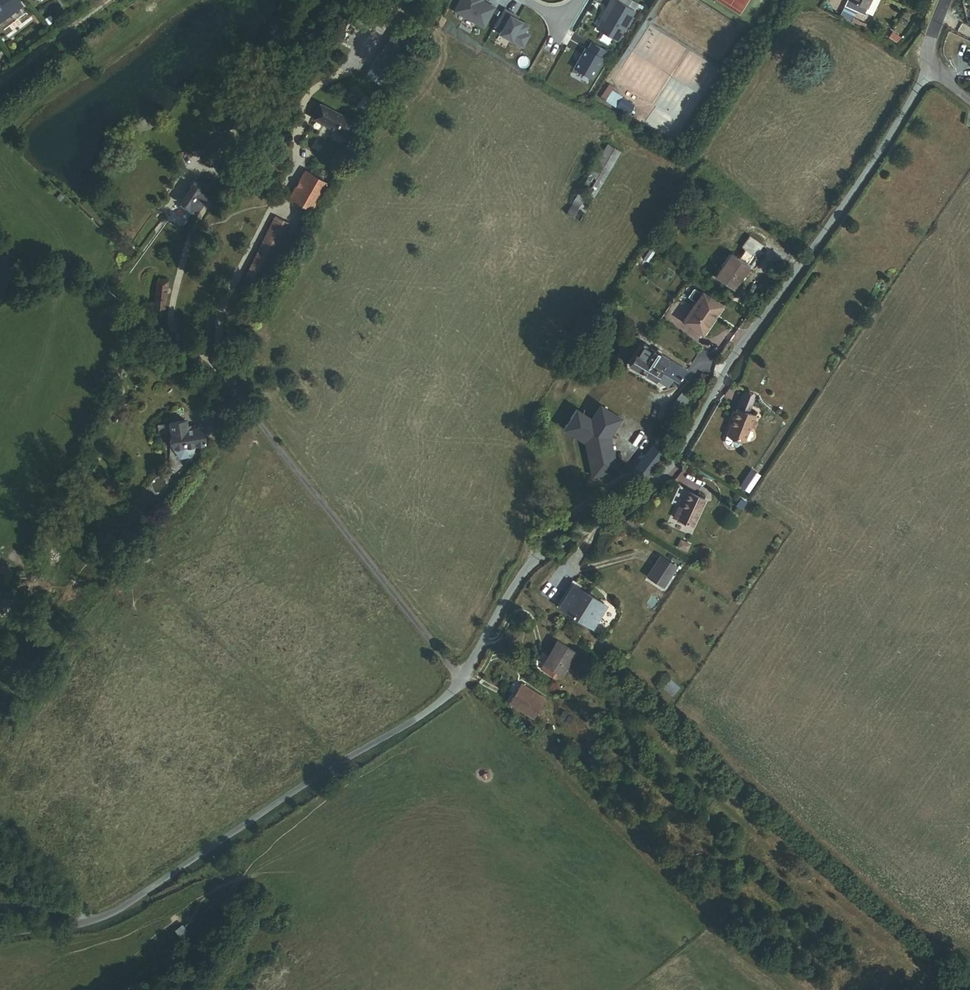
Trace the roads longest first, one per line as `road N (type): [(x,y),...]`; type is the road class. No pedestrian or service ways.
road 1 (unclassified): [(463,680),(520,583),(659,478),(683,450),(931,67)]
road 2 (residential): [(0,937),(81,925),(123,909),(463,680)]
road 3 (unclassified): [(210,359),(463,680)]

